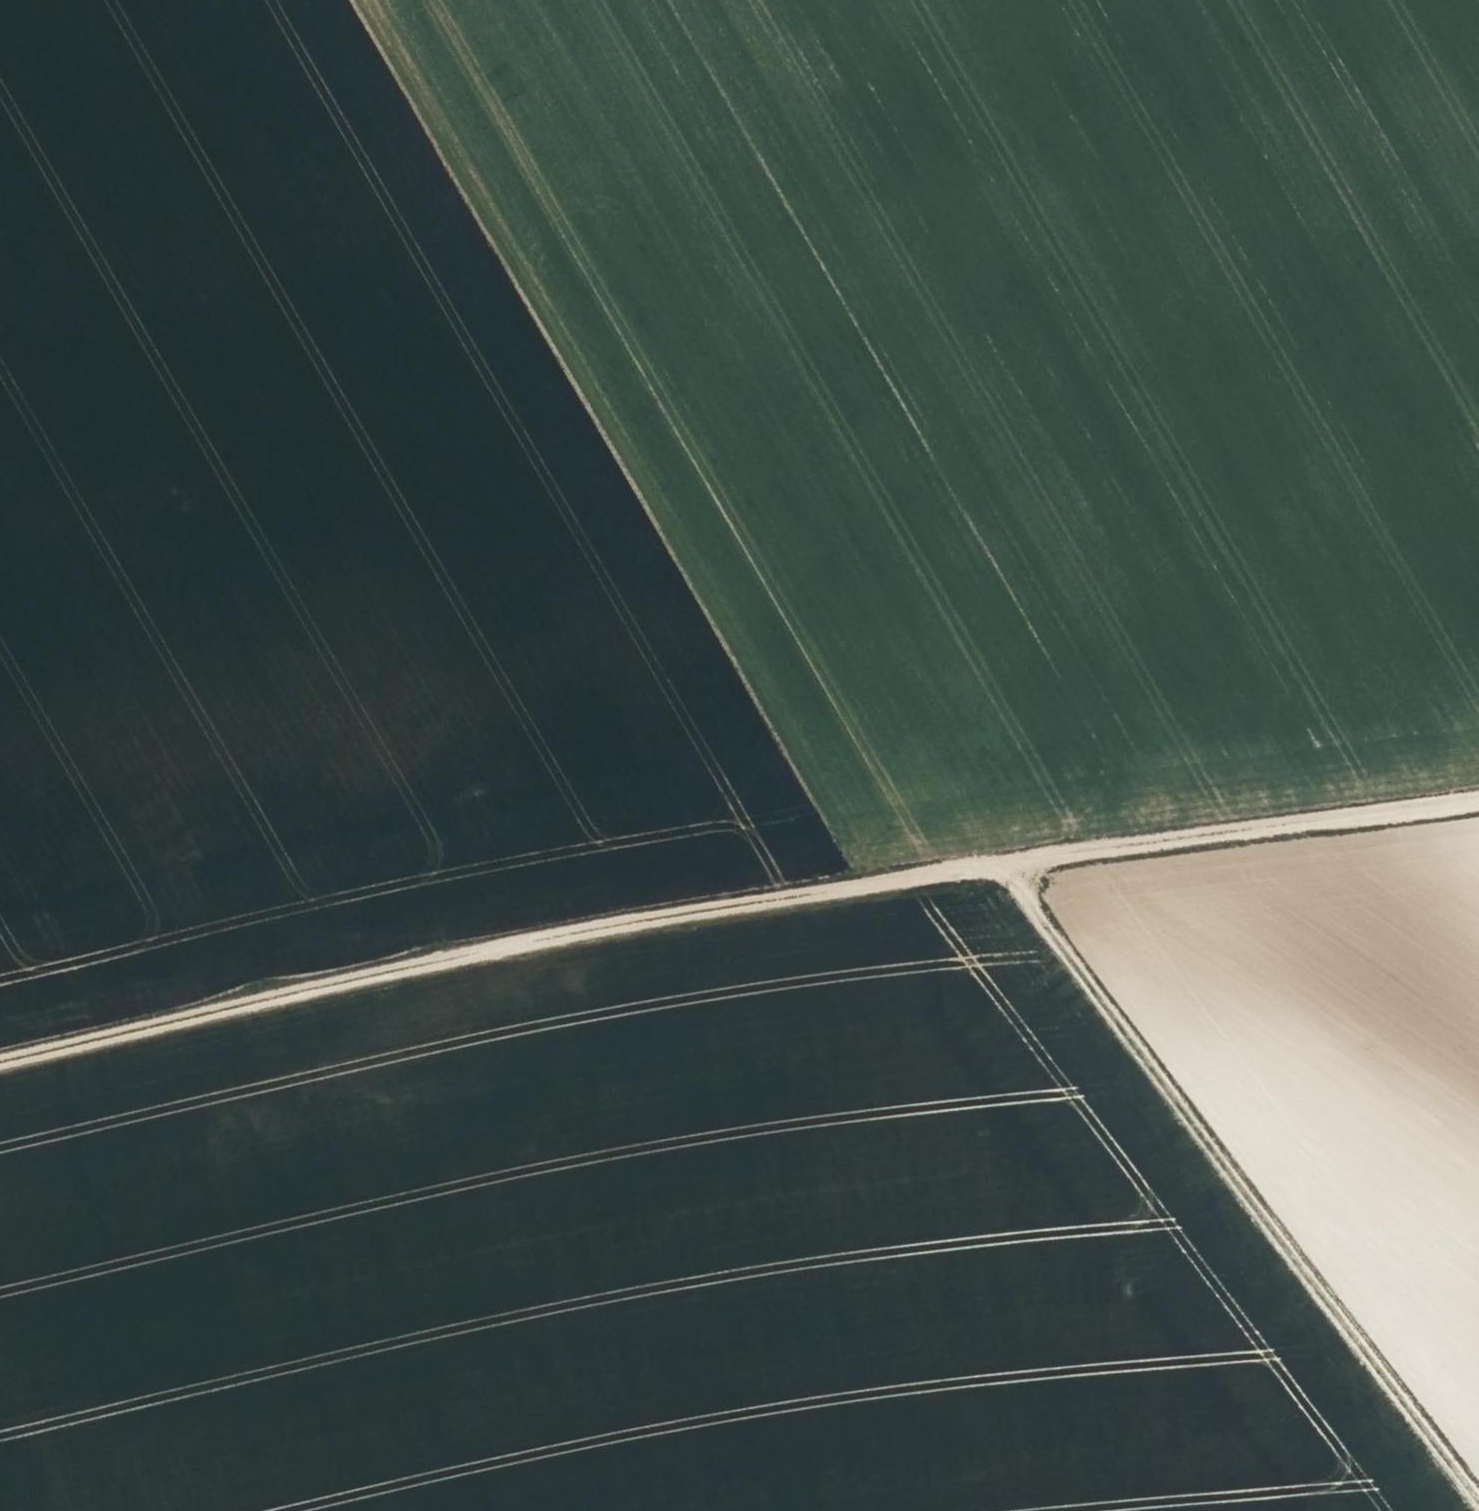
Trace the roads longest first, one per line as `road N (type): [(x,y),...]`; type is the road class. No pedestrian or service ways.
road 1 (track): [(1478,1495),(1012,860),(567,931),(0,1061)]
road 2 (track): [(1478,796),(1012,860)]

